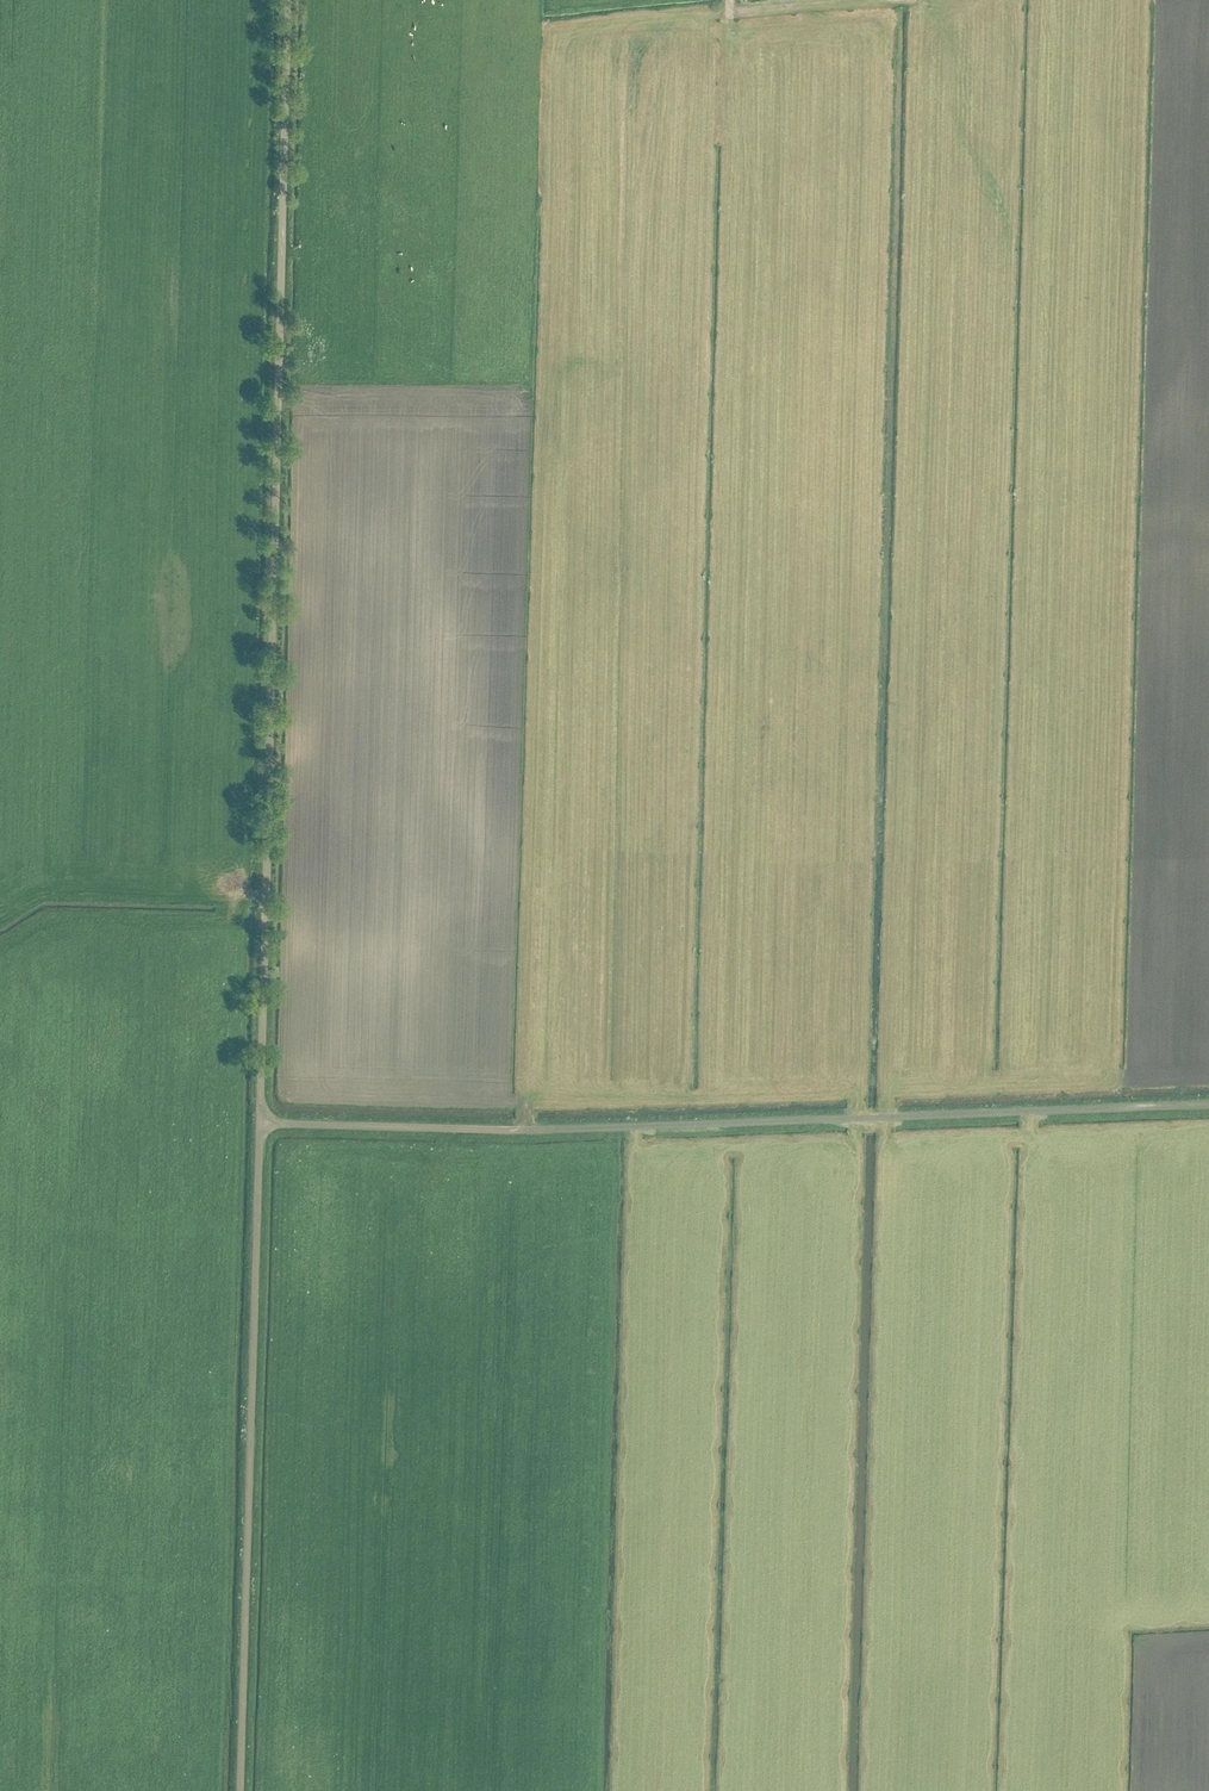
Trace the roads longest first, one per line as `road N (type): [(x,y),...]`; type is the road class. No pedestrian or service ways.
road 1 (unclassified): [(262,1123),(289,0)]
road 2 (unclassified): [(262,1123),(495,1132),(1208,1108)]
road 3 (unclassified): [(241,1790),(262,1123)]

